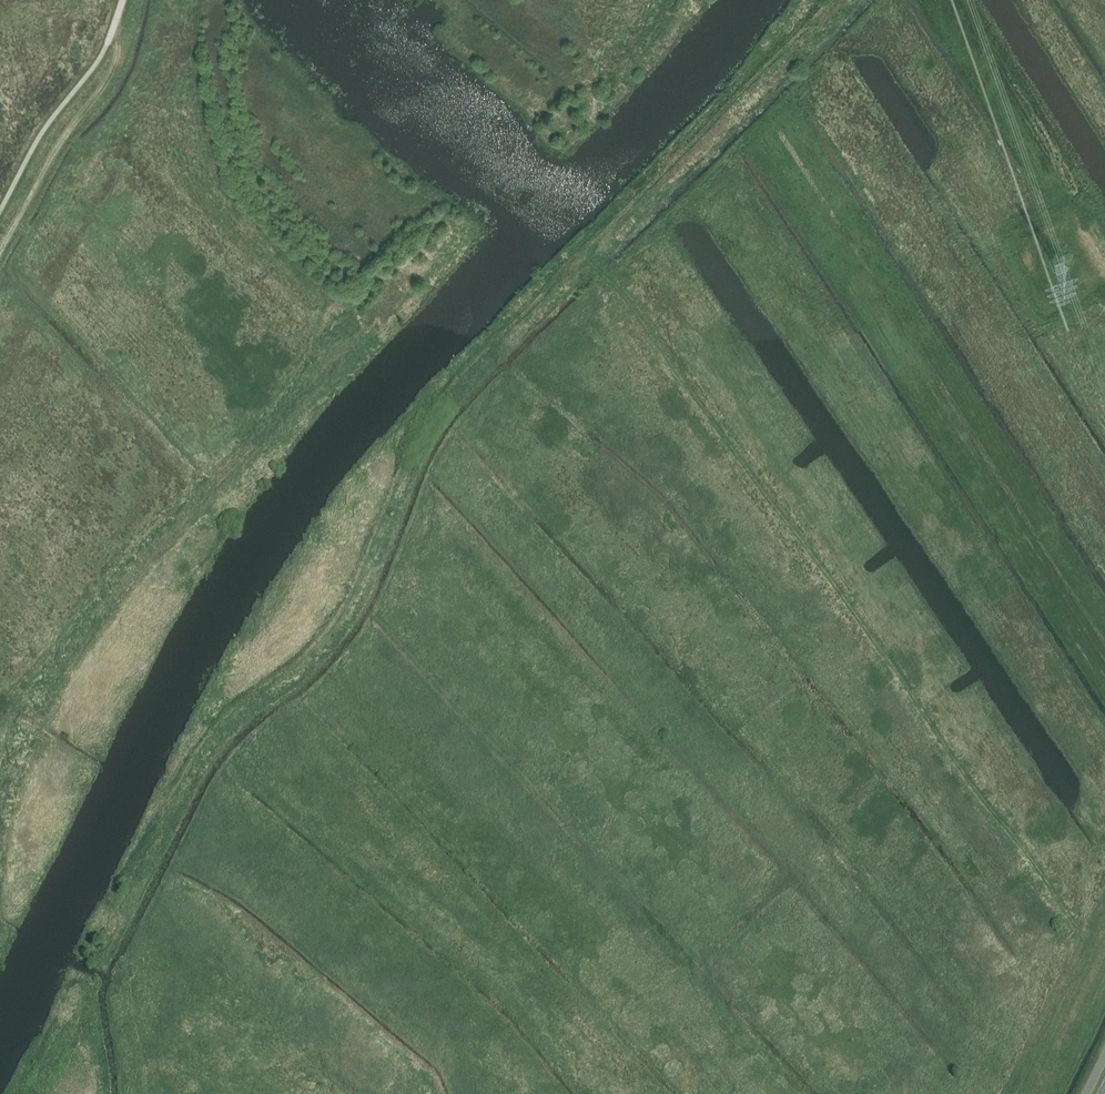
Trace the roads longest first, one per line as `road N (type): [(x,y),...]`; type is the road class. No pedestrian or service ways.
road 1 (track): [(0,255),(54,155),(107,82),(116,22)]

